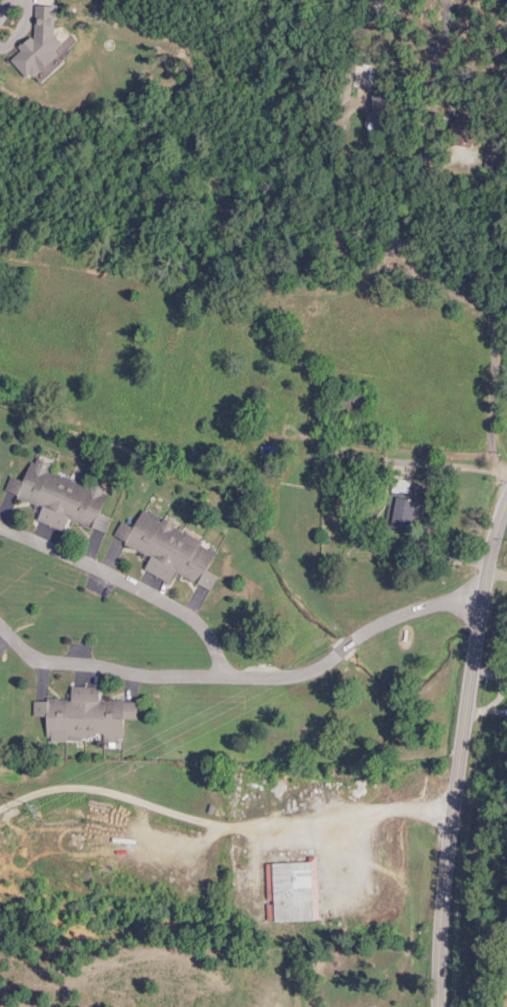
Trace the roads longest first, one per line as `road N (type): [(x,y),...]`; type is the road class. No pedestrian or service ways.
road 1 (tertiary): [(506,494),(482,587),(434,875),(435,1006)]
road 2 (residential): [(0,627),(33,659),(81,669),(293,676),(332,662),(410,612),(463,600),(479,605)]
road 3 (residential): [(0,814),(69,795),(231,829),(451,807)]
road 4 (residential): [(228,675),(195,619),(0,532)]

